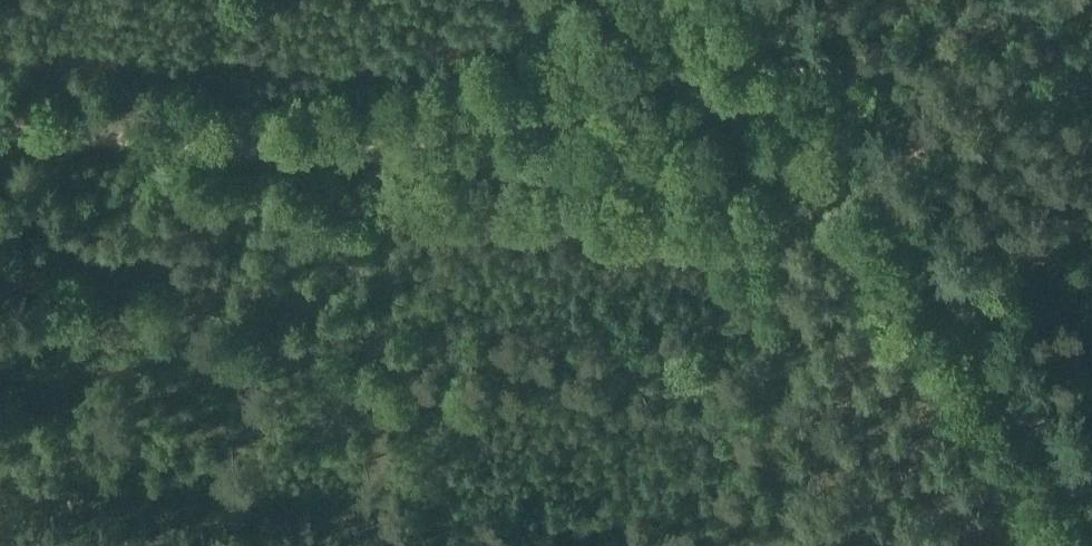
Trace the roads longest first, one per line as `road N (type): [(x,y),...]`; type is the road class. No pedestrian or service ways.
road 1 (track): [(846,144),(807,157),(0,137)]
road 2 (track): [(1091,529),(927,258)]
road 3 (track): [(846,144),(761,0)]
road 4 (track): [(927,258),(846,144)]

